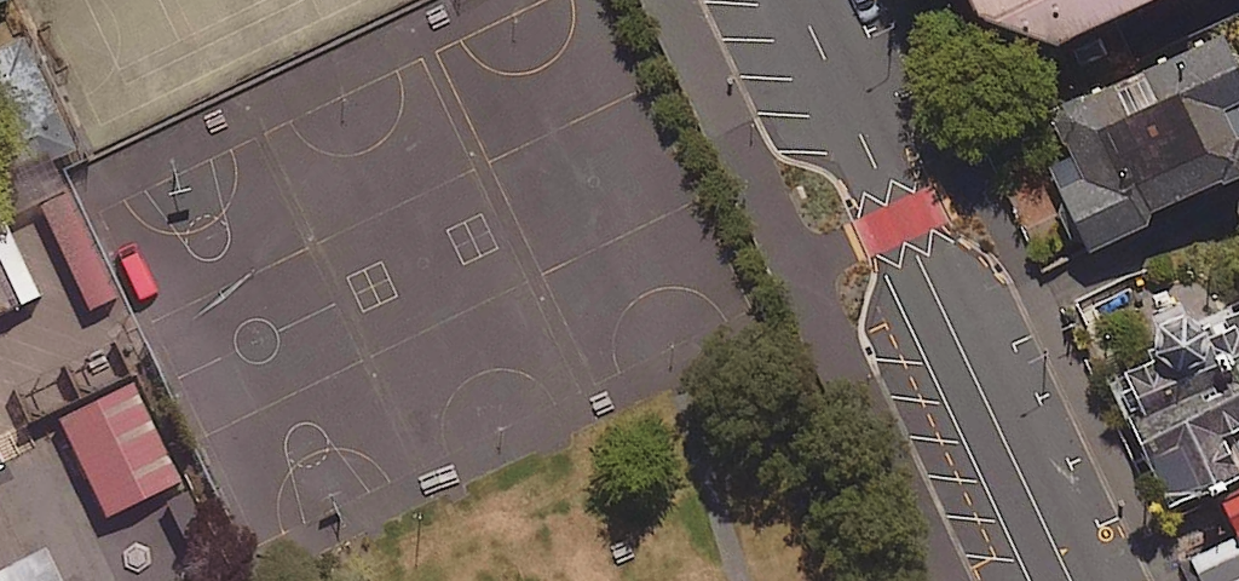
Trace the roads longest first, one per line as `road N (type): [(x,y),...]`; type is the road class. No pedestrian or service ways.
road 1 (residential): [(1079,580),(803,0)]

